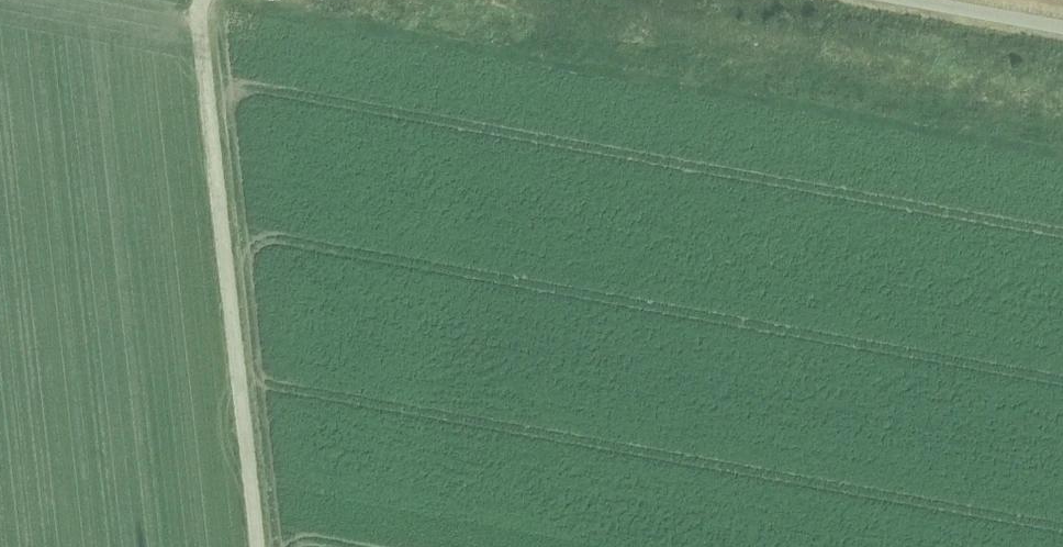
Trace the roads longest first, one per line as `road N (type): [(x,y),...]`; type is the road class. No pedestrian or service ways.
road 1 (unclassified): [(1062,33),(884,0)]

